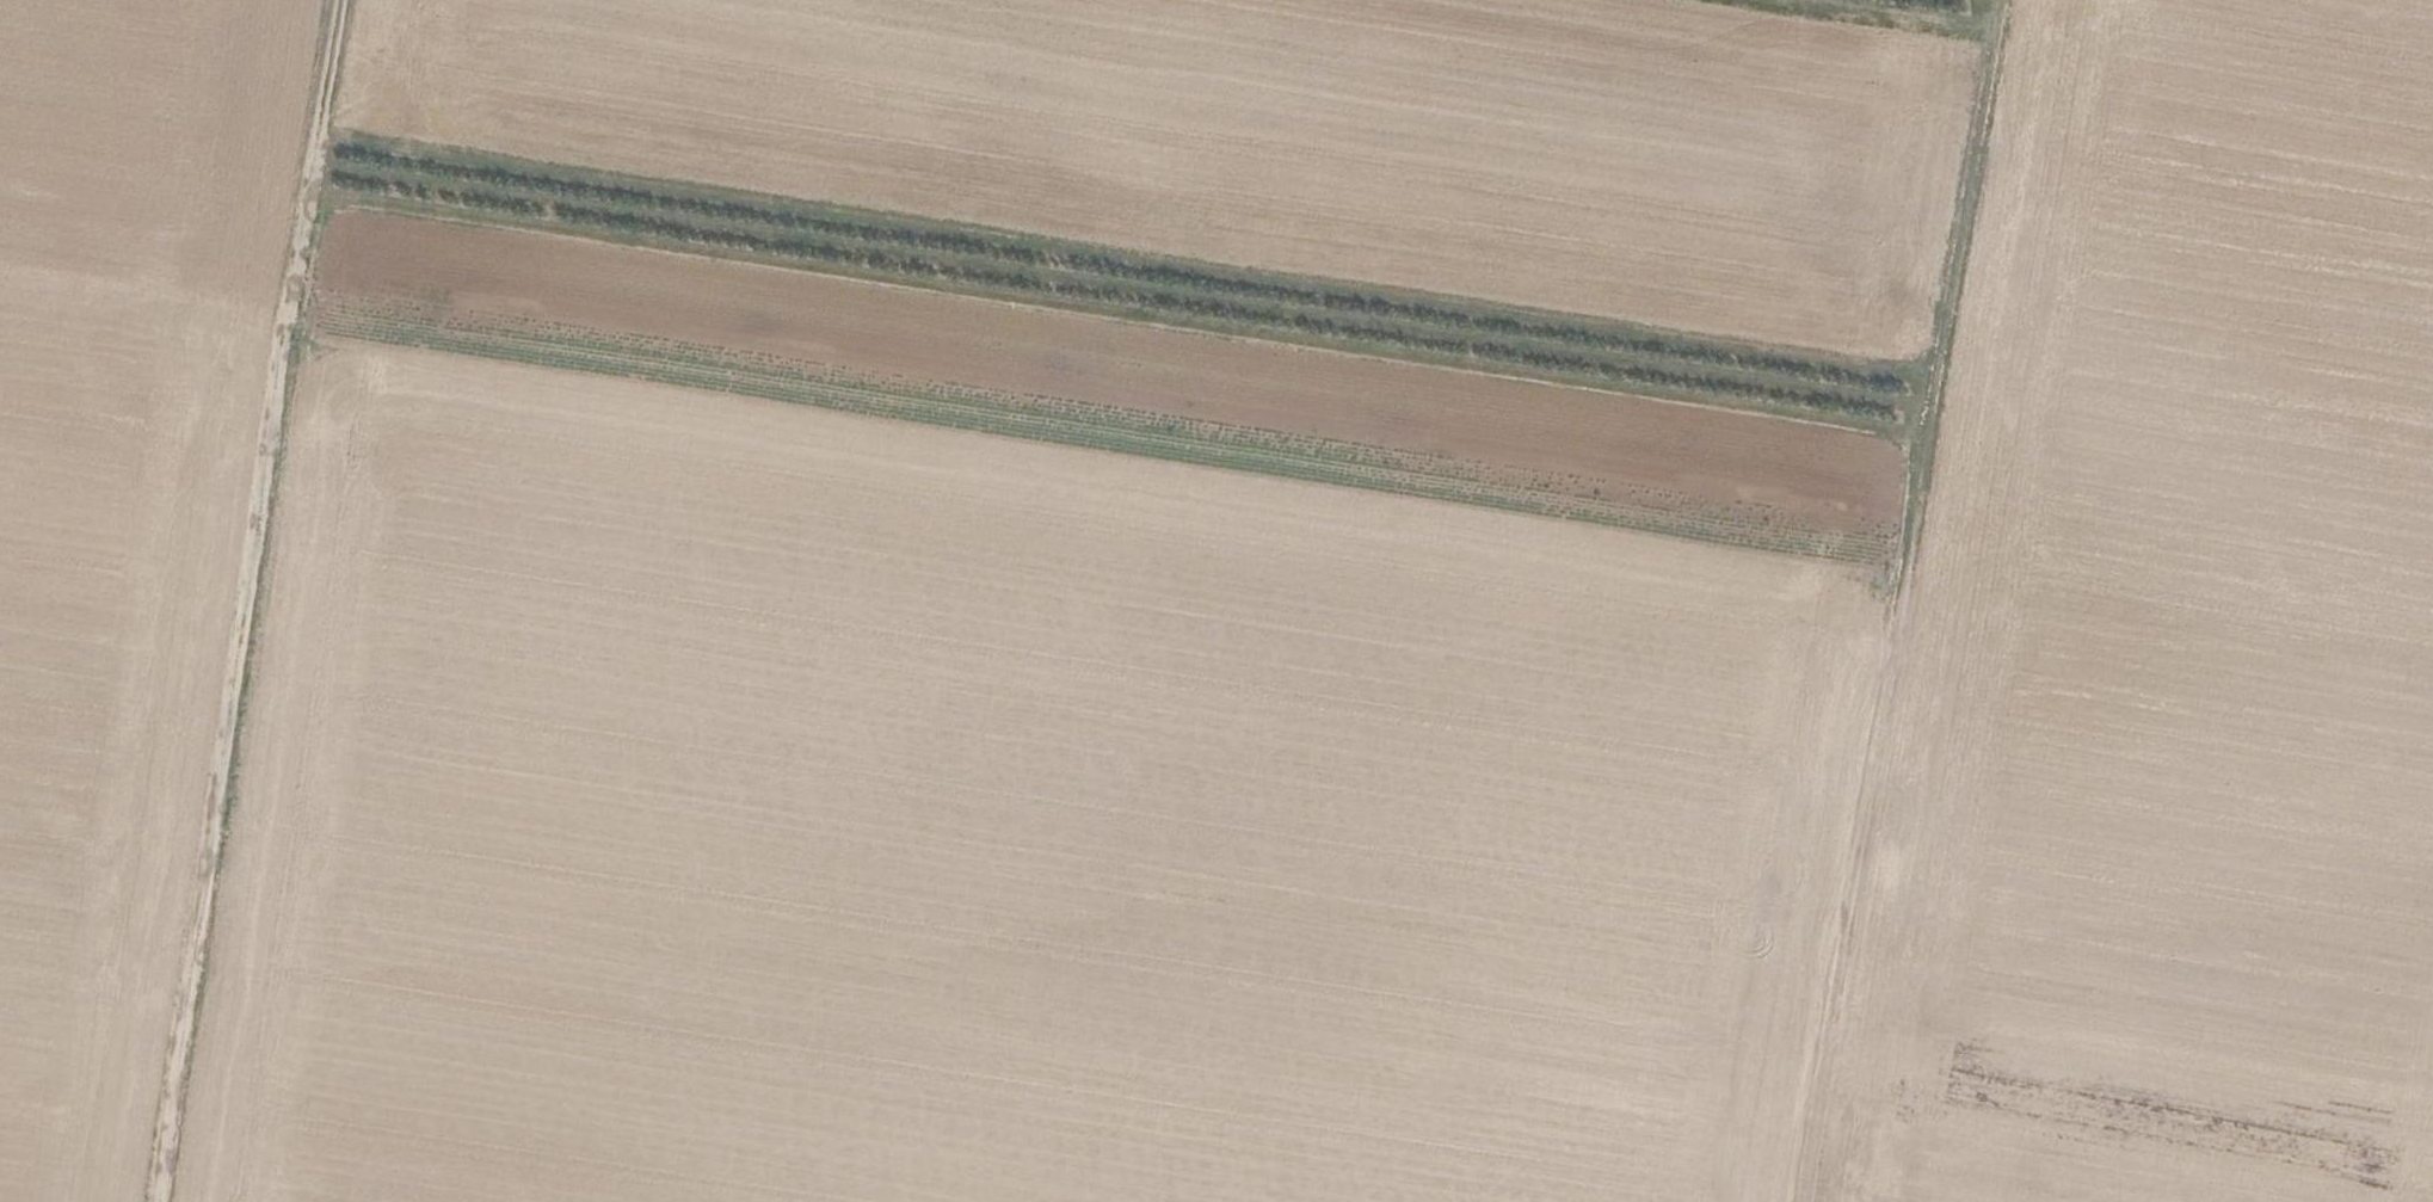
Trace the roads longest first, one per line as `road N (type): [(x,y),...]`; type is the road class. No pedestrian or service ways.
road 1 (track): [(2010,0),(1804,1201)]
road 2 (track): [(335,0),(152,1201)]

